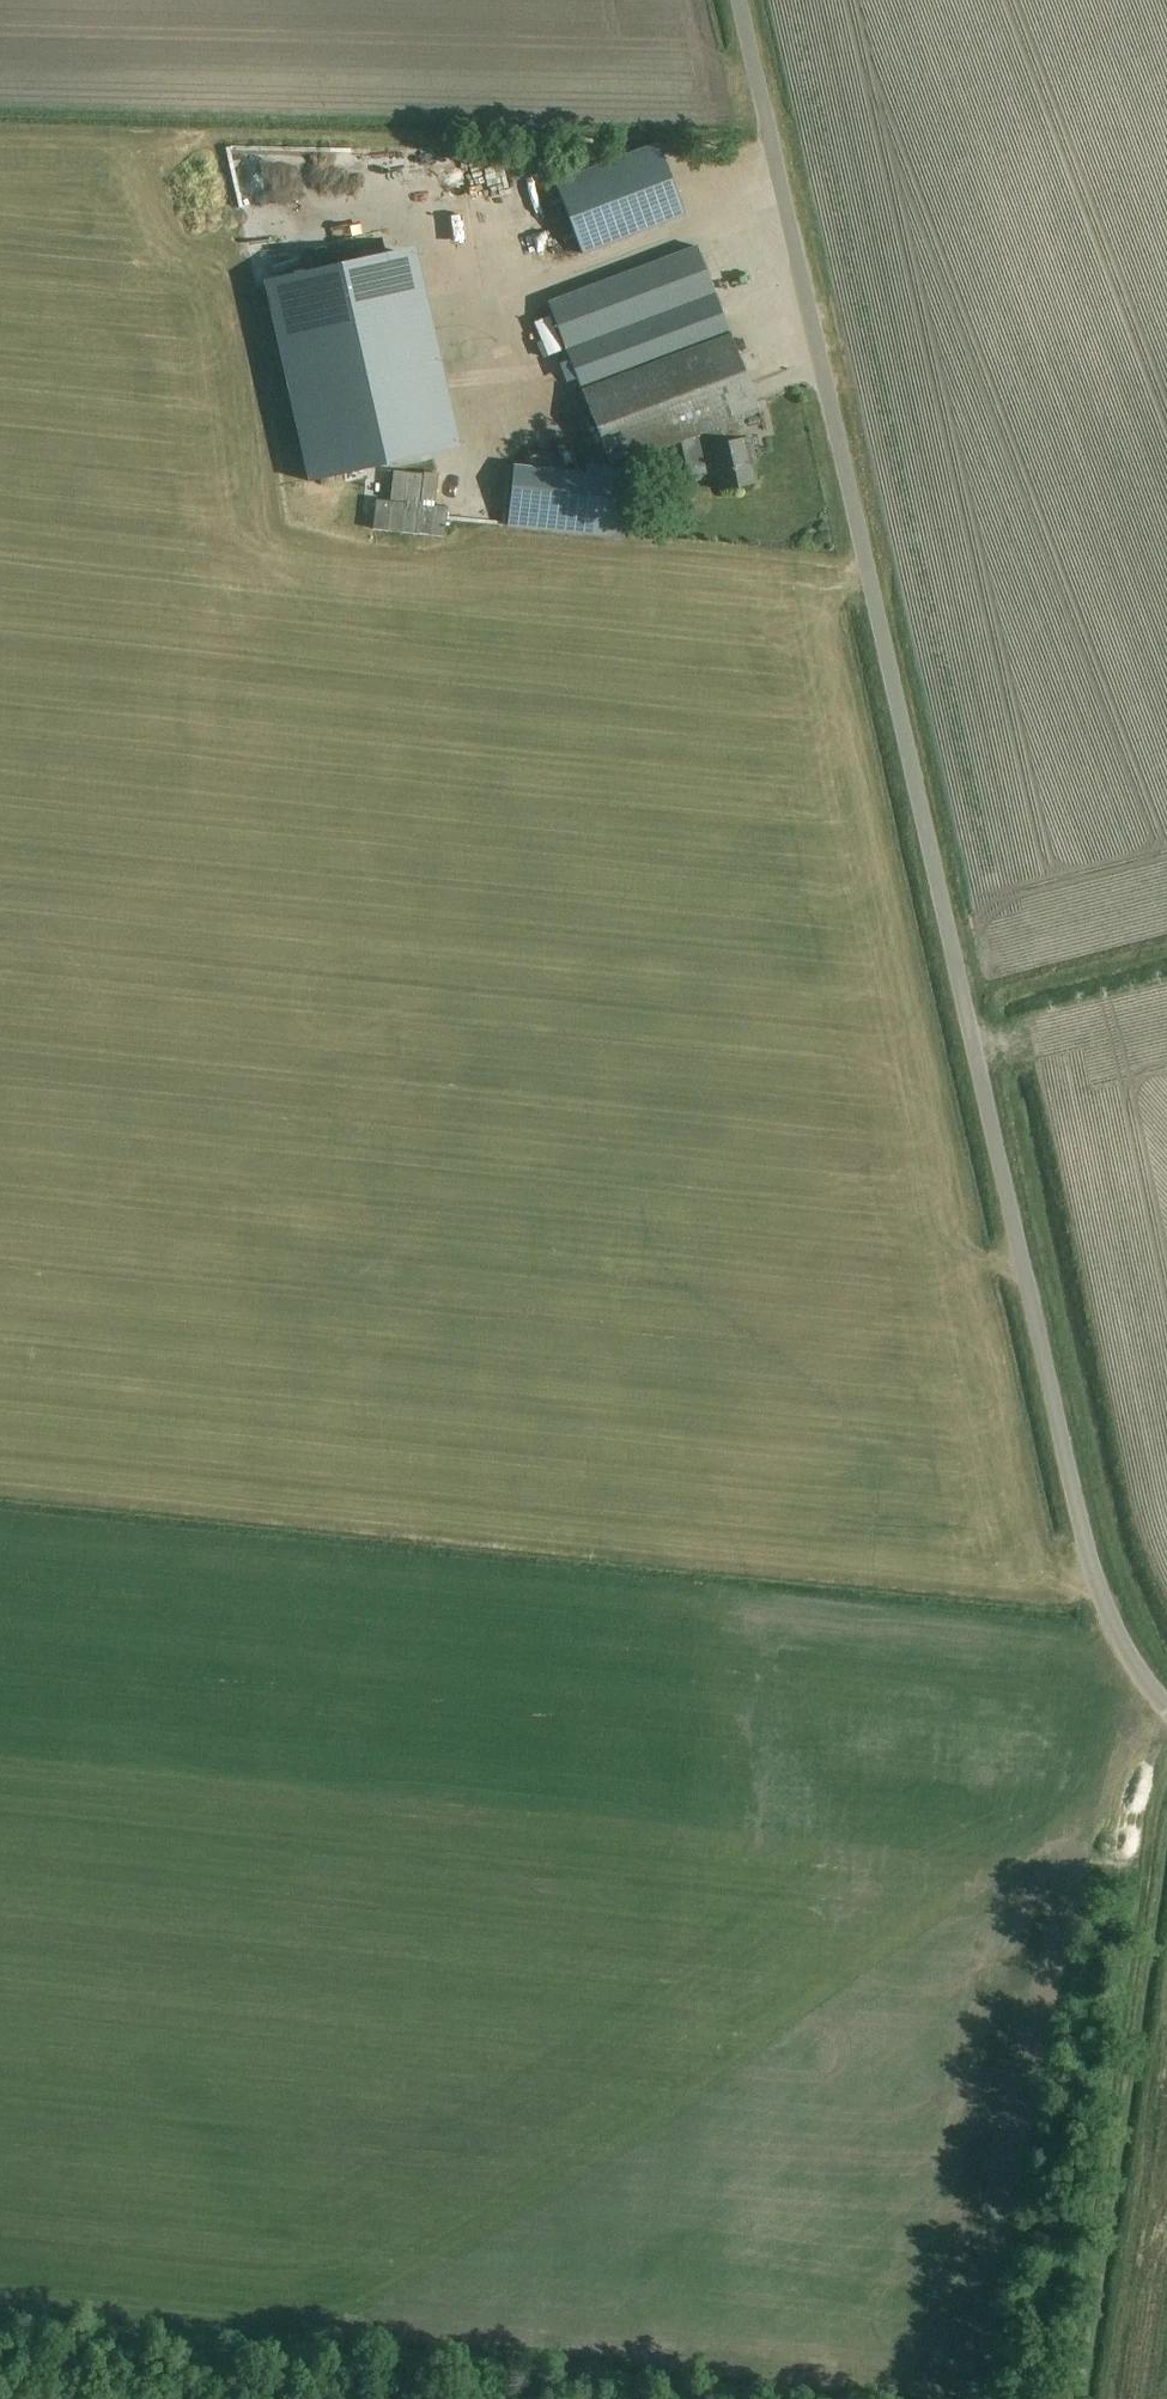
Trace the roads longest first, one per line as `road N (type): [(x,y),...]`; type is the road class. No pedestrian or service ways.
road 1 (unclassified): [(1166,1709),(1129,1660),(1102,1602),(739,0)]
road 2 (track): [(1072,2398),(1166,1789)]

